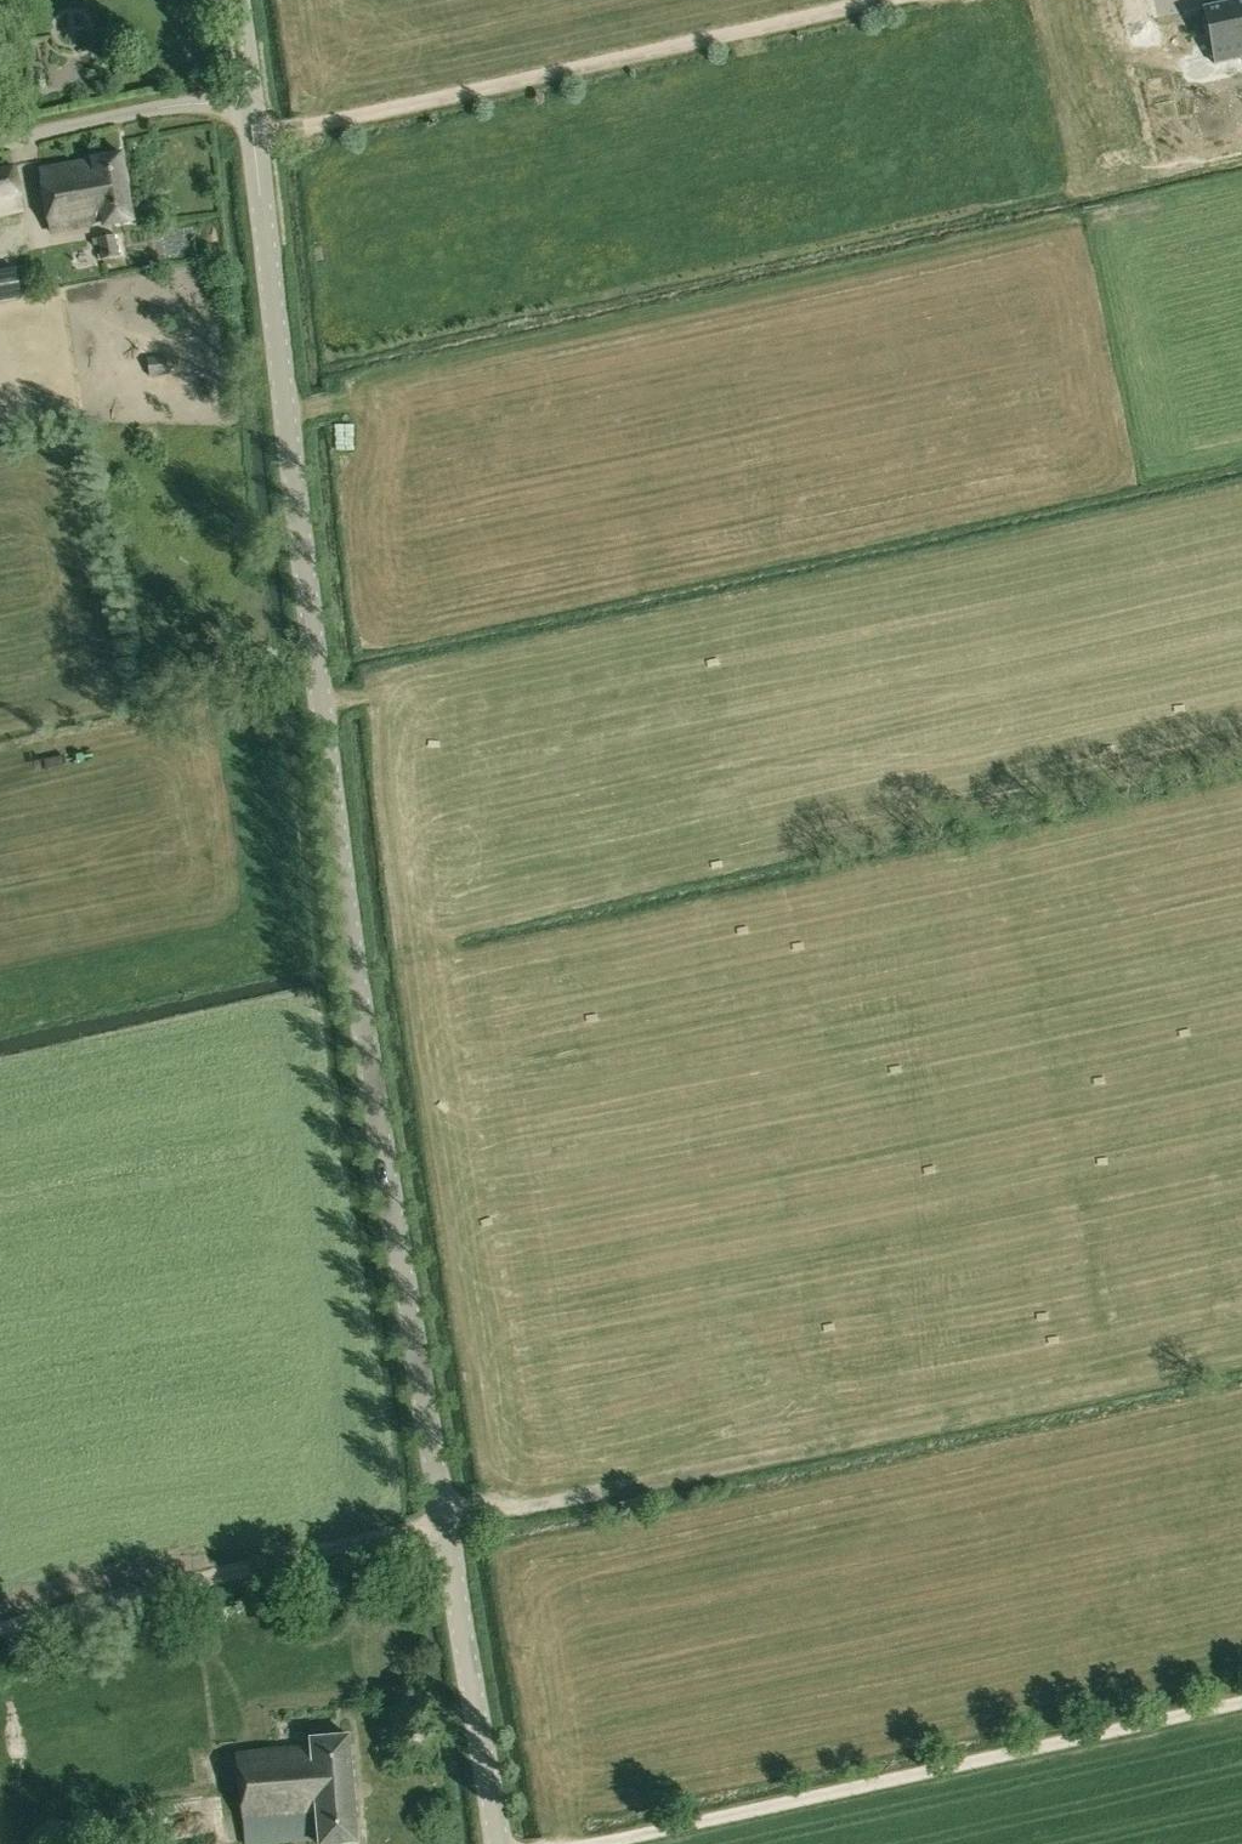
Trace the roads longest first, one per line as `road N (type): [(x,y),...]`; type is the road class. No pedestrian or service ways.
road 1 (tertiary): [(497,1843),(375,1114),(250,93)]
road 2 (track): [(0,1622),(489,1504),(602,1493),(1241,1351)]
road 3 (track): [(895,0),(255,133)]
road 4 (unclassified): [(0,140),(250,93)]

